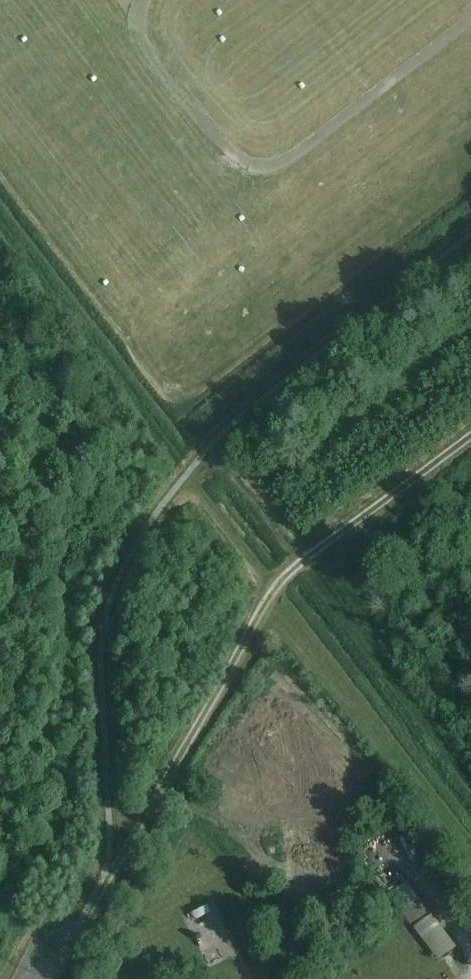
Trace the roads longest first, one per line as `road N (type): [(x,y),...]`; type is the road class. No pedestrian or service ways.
road 1 (track): [(112,869),(292,568),(470,436)]

